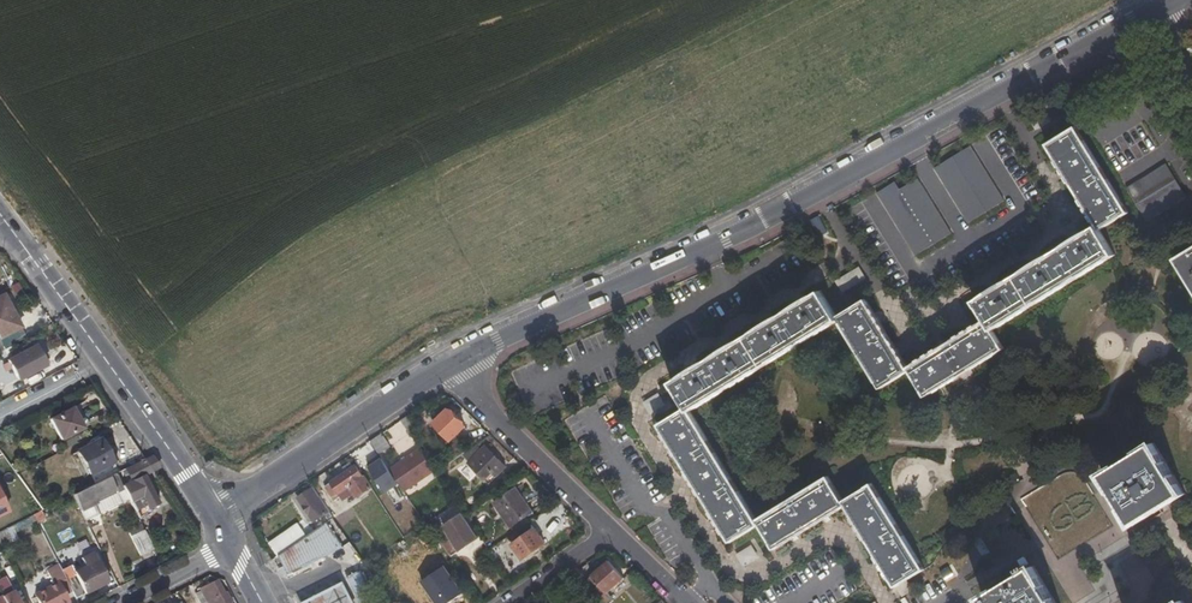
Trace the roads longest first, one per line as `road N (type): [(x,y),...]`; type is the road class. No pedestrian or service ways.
road 1 (residential): [(459,359),(816,189),(1169,0)]
road 2 (tertiary): [(12,229),(213,520)]
road 3 (residential): [(213,520),(459,359)]
road 4 (residential): [(459,359),(487,414),(619,547)]
road 5 (residential): [(877,602),(850,560),(830,546),(733,602)]

